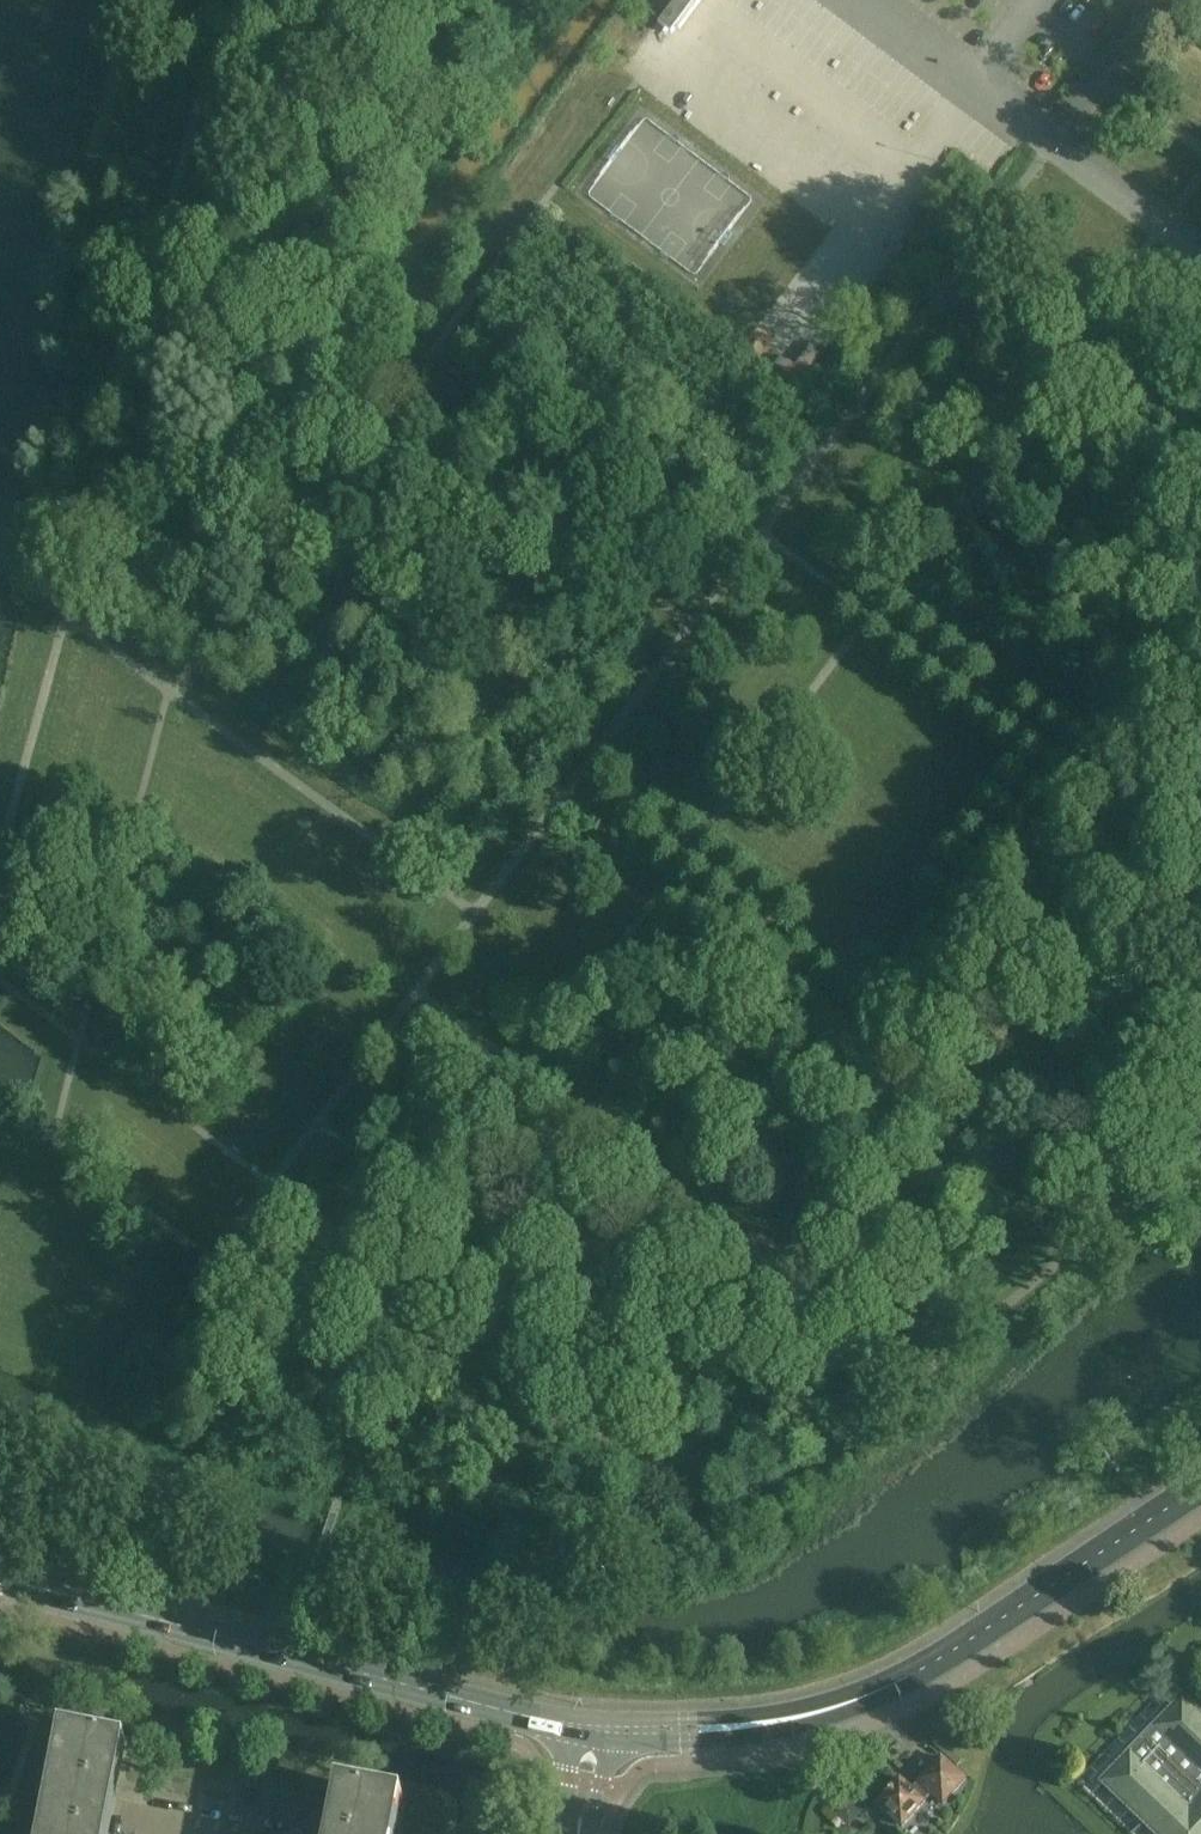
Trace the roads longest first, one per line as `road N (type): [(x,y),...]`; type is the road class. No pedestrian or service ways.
road 1 (secondary): [(596,1730),(728,1728),(877,1692),(958,1648),(1200,1487)]
road 2 (secondary): [(596,1730),(0,1578)]
road 3 (unclassified): [(1200,257),(853,0)]

